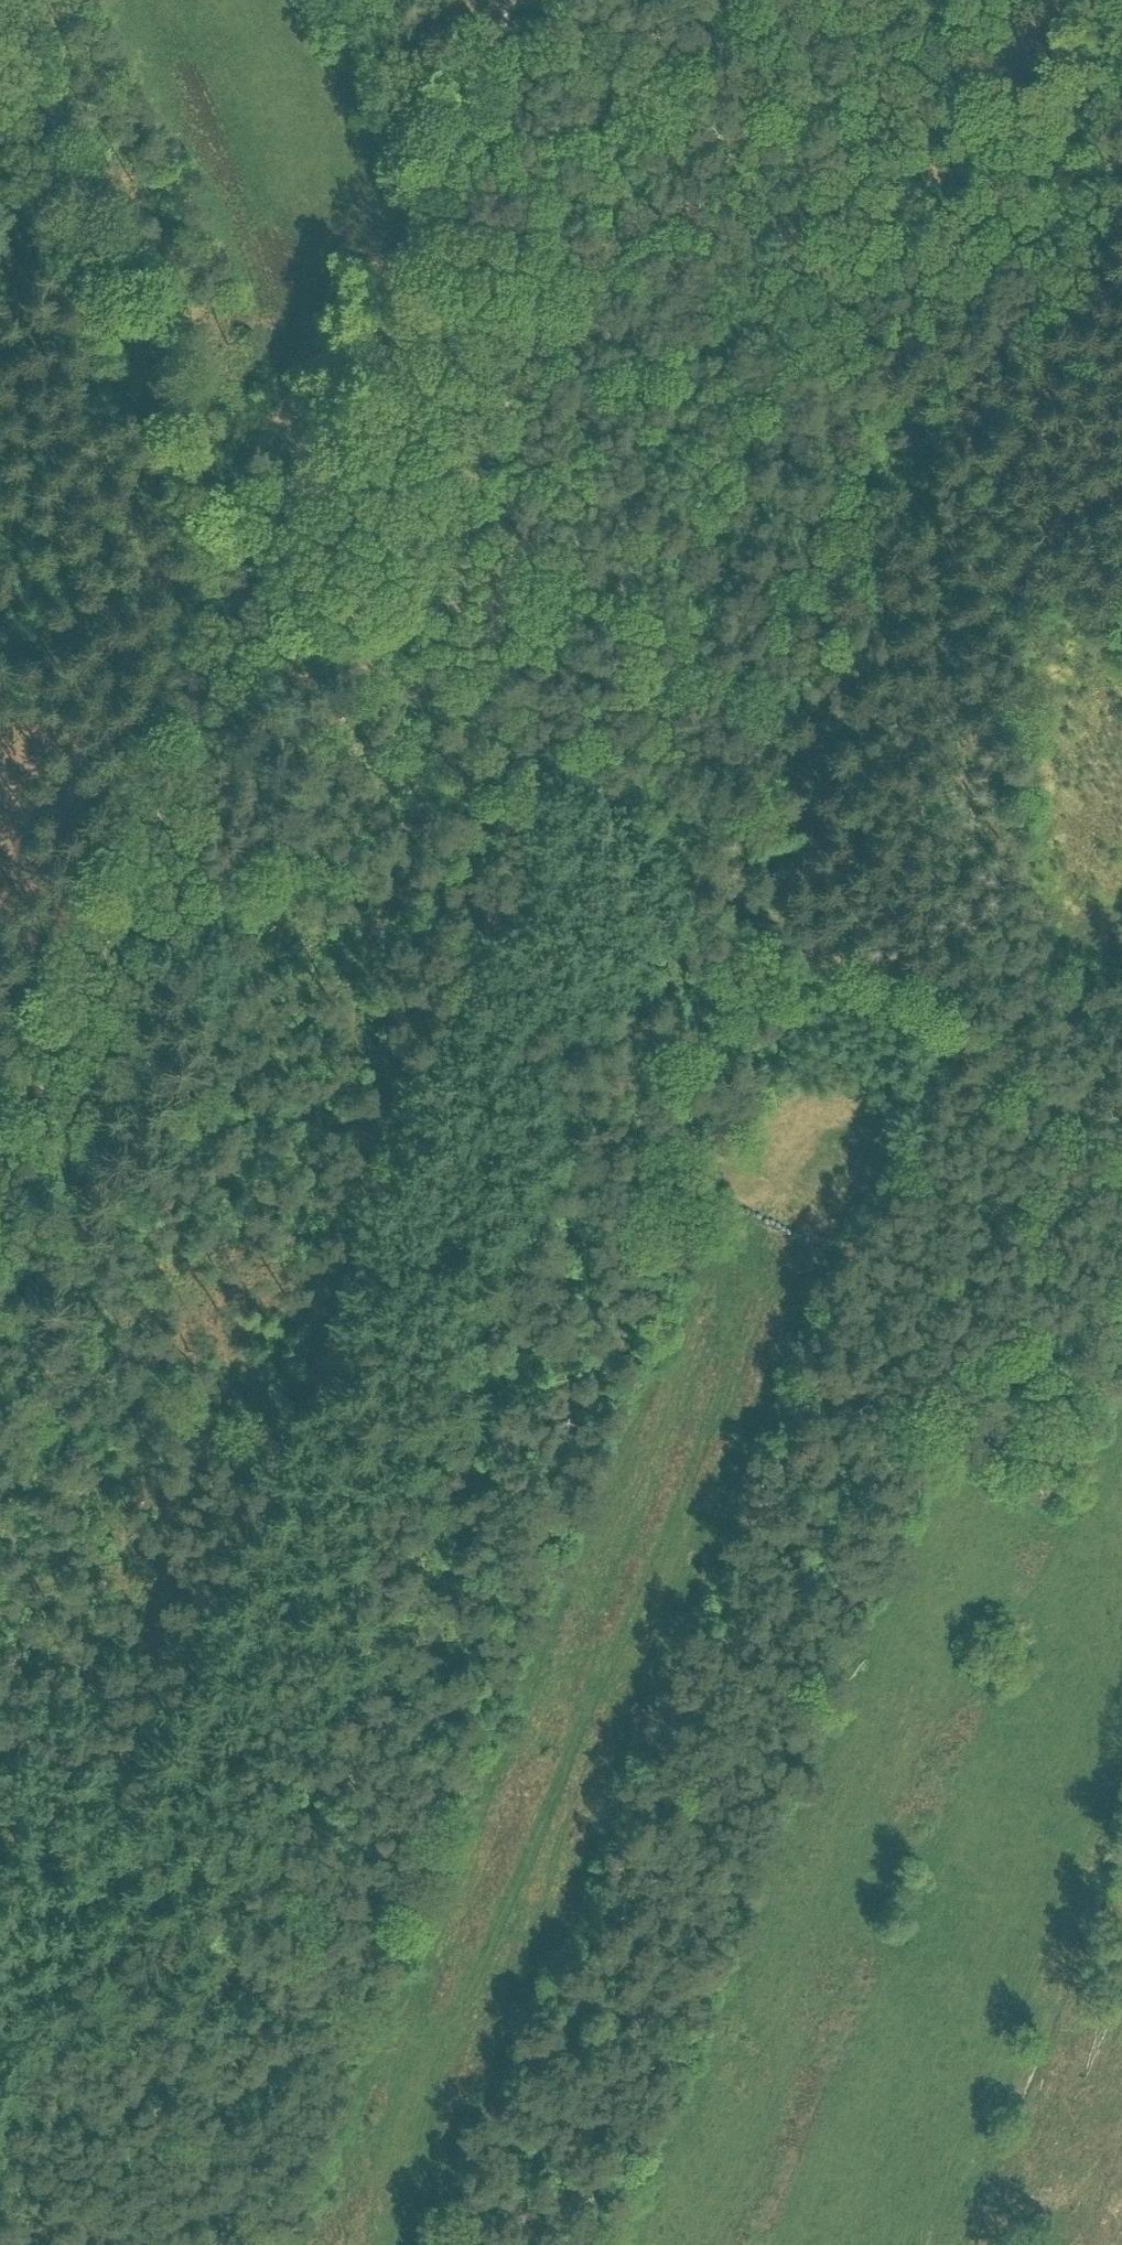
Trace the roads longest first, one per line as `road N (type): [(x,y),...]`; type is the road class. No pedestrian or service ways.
road 1 (track): [(0,1157),(499,0)]
road 2 (track): [(264,580),(0,4)]

